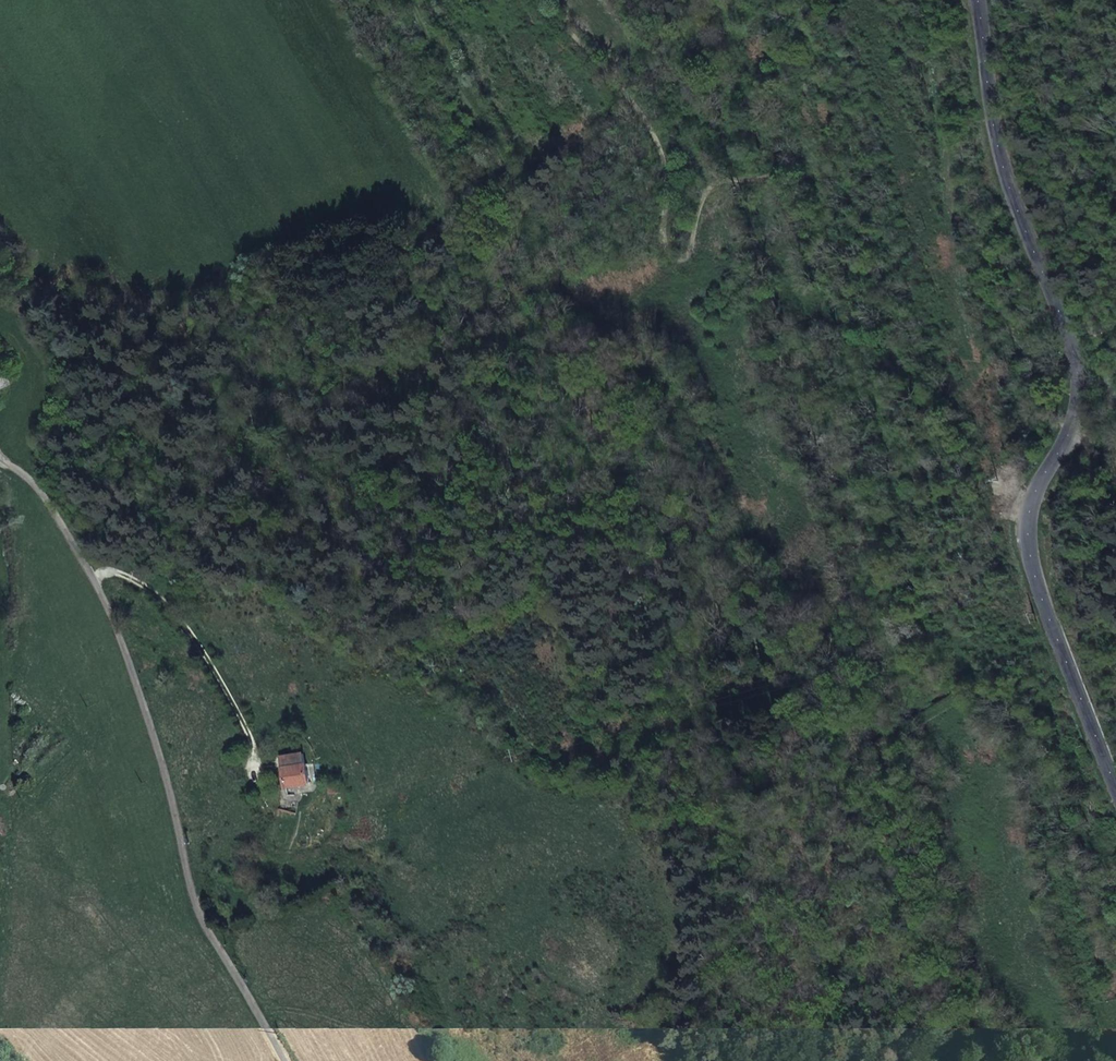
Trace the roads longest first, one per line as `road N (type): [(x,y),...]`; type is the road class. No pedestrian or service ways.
road 1 (tertiary): [(978,0),(1001,157),(1082,388),(1079,414),(1036,491),(1028,531),(1034,574),(1115,789)]
road 2 (residential): [(0,456),(36,483),(108,605),(164,762),(200,912),(284,1060)]

